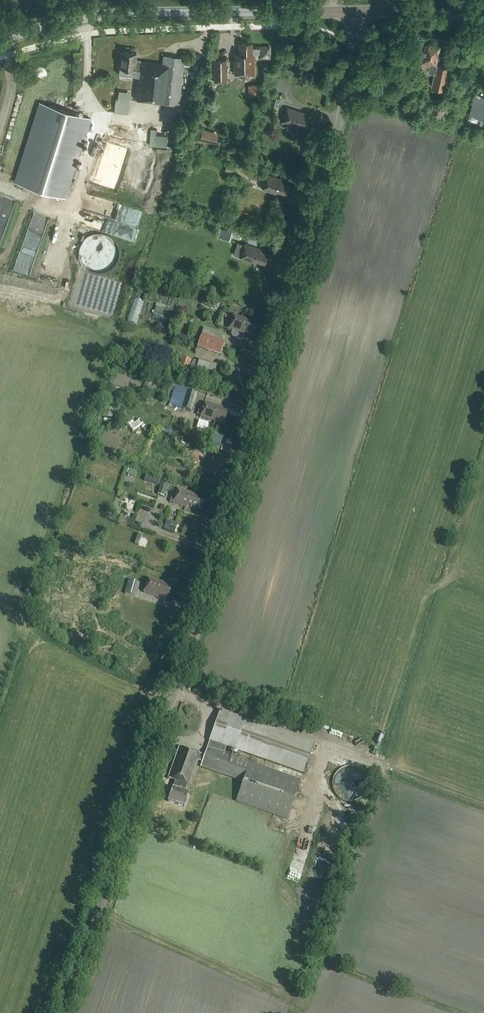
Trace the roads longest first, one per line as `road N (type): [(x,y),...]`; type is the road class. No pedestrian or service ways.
road 1 (unclassified): [(68,1012),(210,581),(345,92),(351,14)]
road 2 (secondary): [(0,39),(97,16),(351,14)]
road 3 (track): [(0,264),(29,202),(71,209),(99,116),(87,91),(86,19)]

